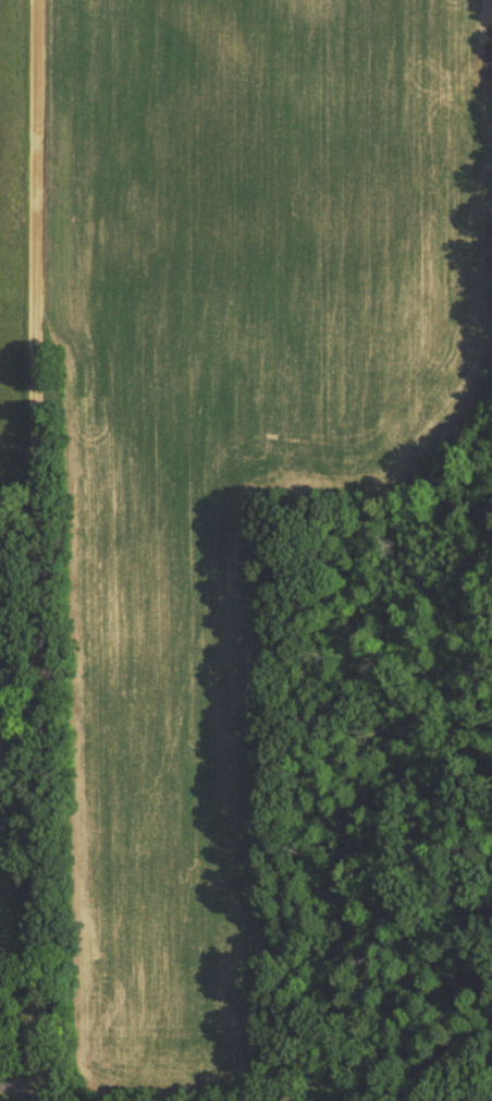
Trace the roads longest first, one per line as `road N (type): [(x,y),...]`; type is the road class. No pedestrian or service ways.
road 1 (residential): [(44,1100),(45,0)]

